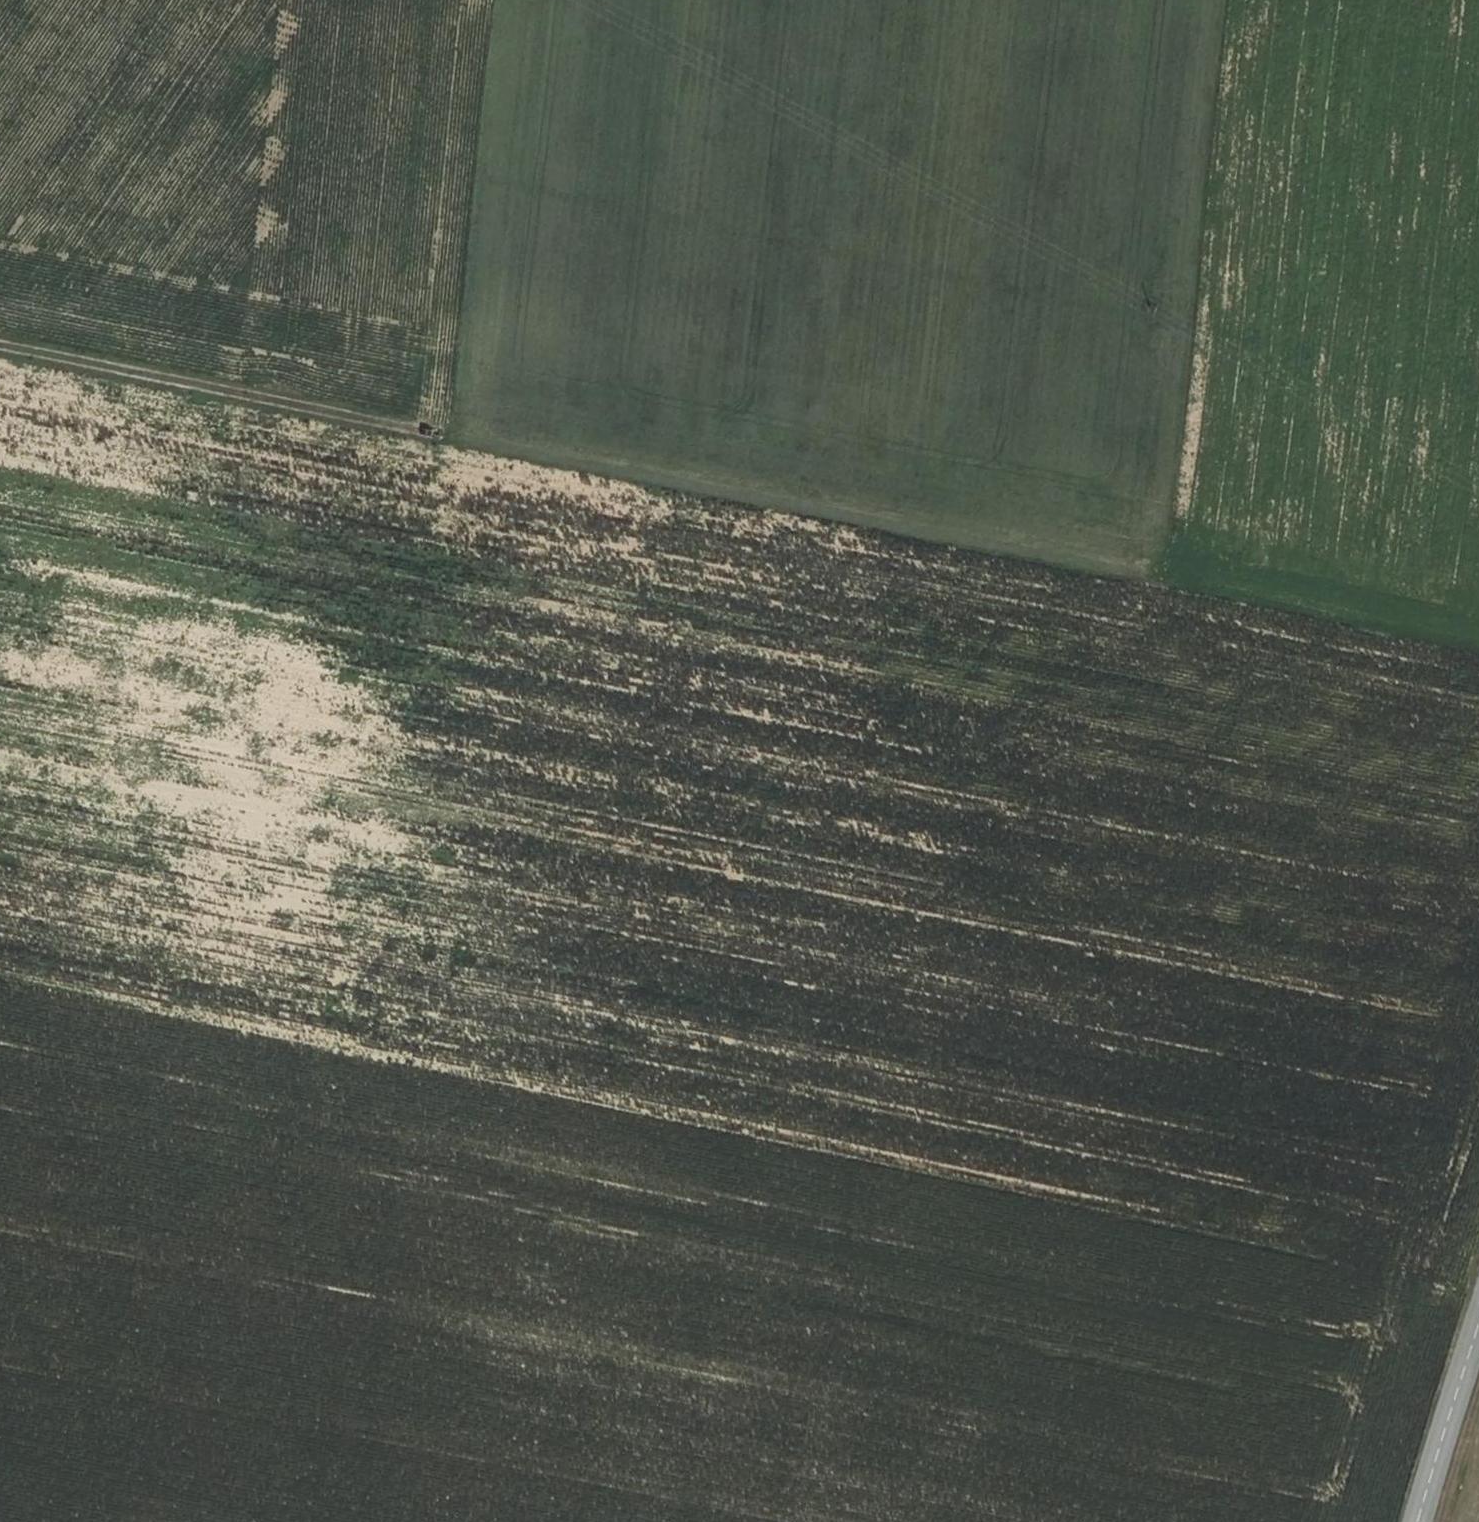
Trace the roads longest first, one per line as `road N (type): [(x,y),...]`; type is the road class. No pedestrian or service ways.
road 1 (tertiary): [(1478,1314),(1419,1521)]

